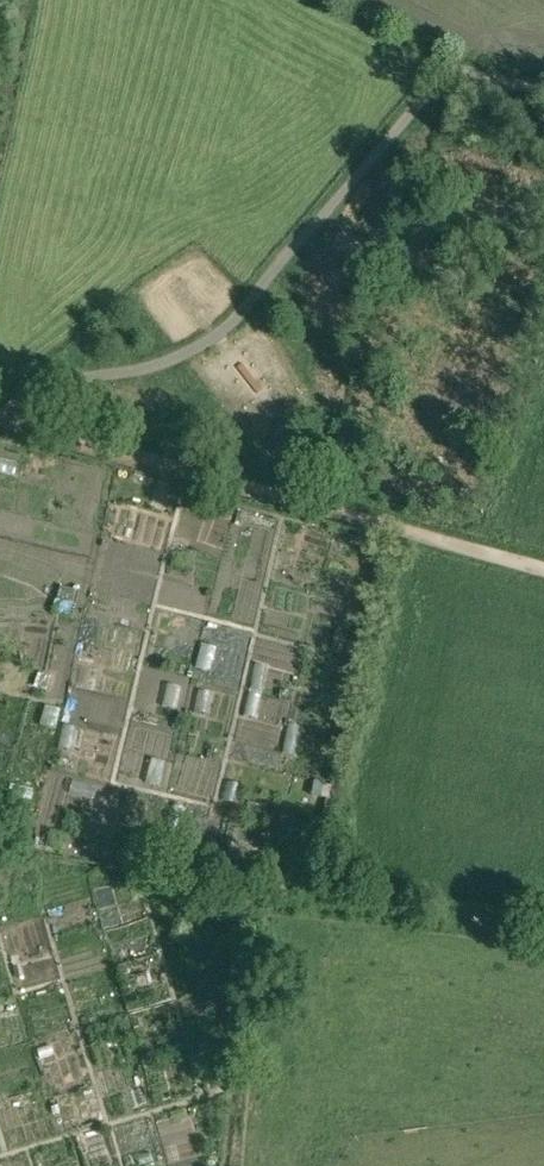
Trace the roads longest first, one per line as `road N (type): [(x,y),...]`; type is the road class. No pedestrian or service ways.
road 1 (unclassified): [(0,429),(543,569)]

